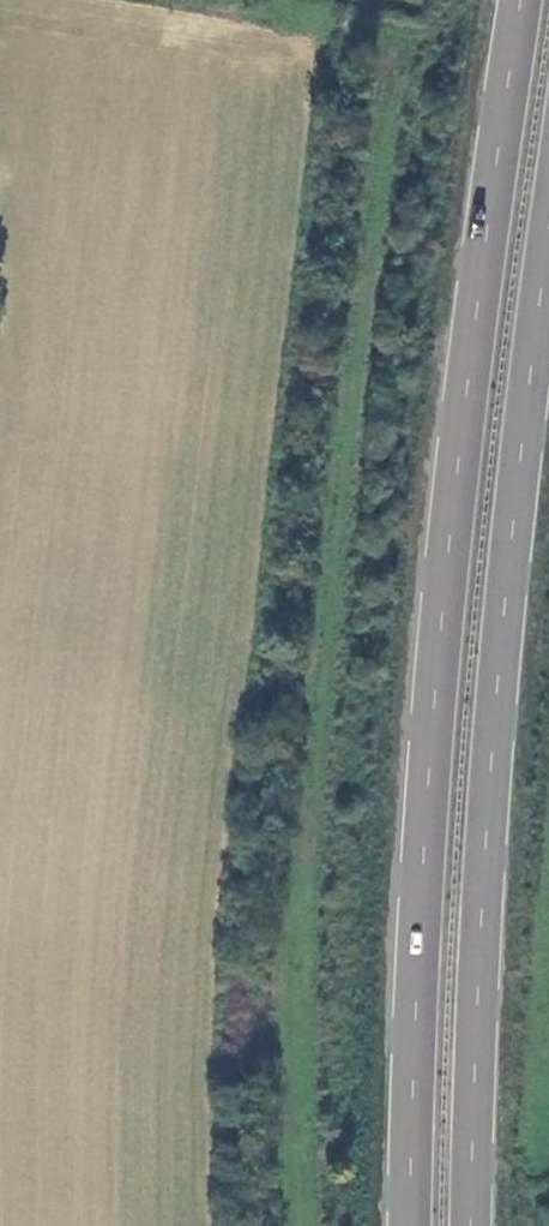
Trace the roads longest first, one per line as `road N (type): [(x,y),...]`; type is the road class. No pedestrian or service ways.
road 1 (trunk): [(518,0),(447,503),(417,936),(410,1225)]
road 2 (trunk): [(469,1225),(478,918),(510,496),(548,224)]

